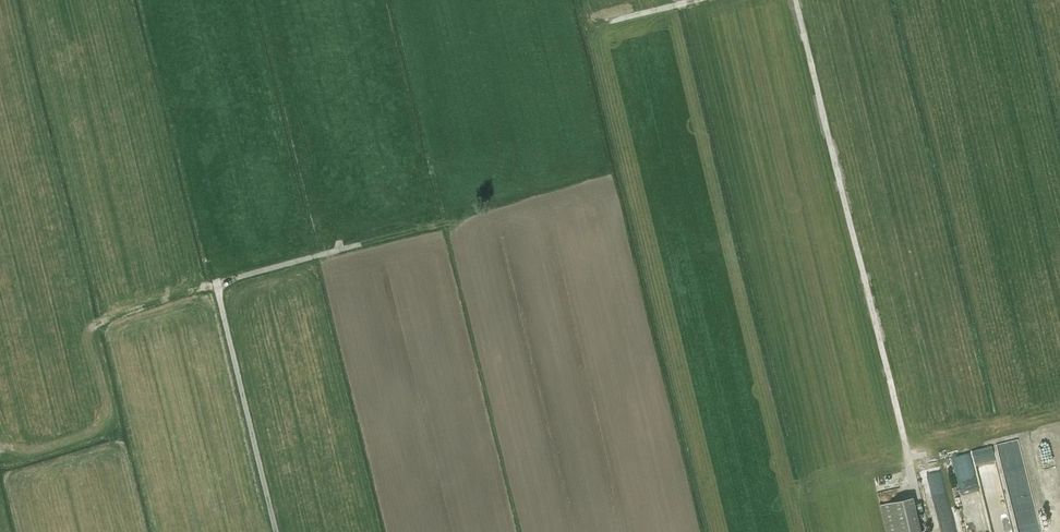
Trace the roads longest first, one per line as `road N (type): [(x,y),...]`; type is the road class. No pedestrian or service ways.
road 1 (track): [(913,475),(796,0)]
road 2 (track): [(277,531),(216,285),(362,244)]

